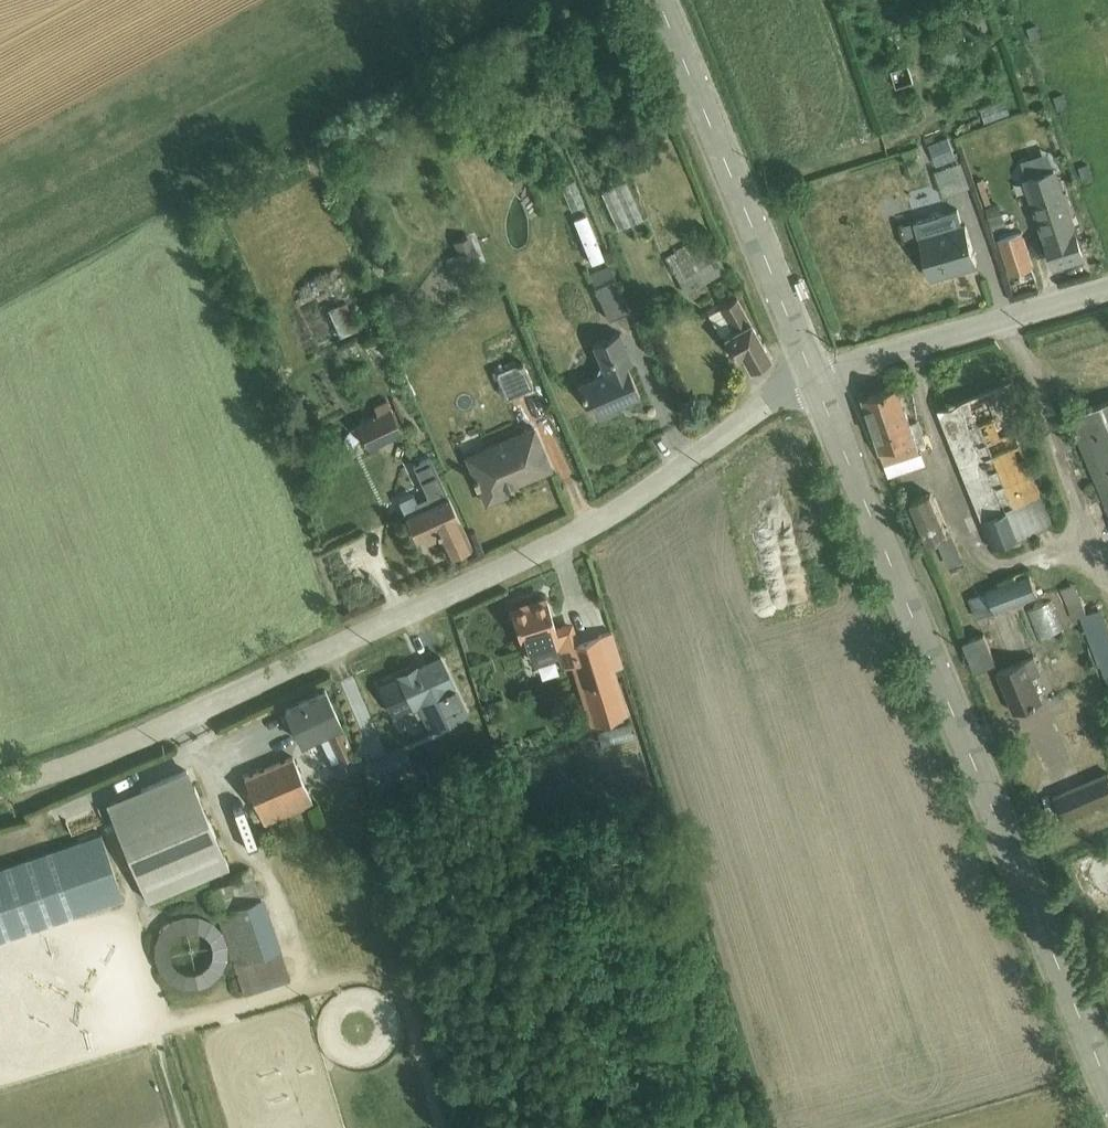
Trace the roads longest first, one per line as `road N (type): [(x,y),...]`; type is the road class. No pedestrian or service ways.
road 1 (tertiary): [(815,372),(653,485),(531,554),(79,765),(0,789)]
road 2 (unclassified): [(815,372),(1107,1071)]
road 3 (tertiary): [(660,0),(815,372)]
road 4 (unclassified): [(1107,290),(815,372)]

